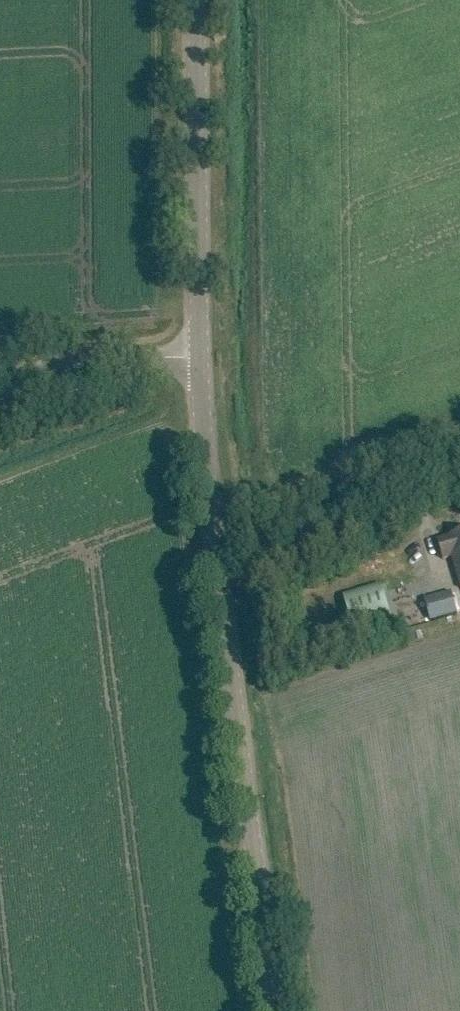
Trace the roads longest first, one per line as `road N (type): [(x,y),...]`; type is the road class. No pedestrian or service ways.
road 1 (tertiary): [(273,1010),(215,563)]
road 2 (tertiary): [(197,355),(195,0)]
road 3 (unclassified): [(215,563),(459,470)]
road 4 (tertiary): [(215,563),(197,355)]
road 5 (unclassified): [(197,355),(64,360),(0,397)]

